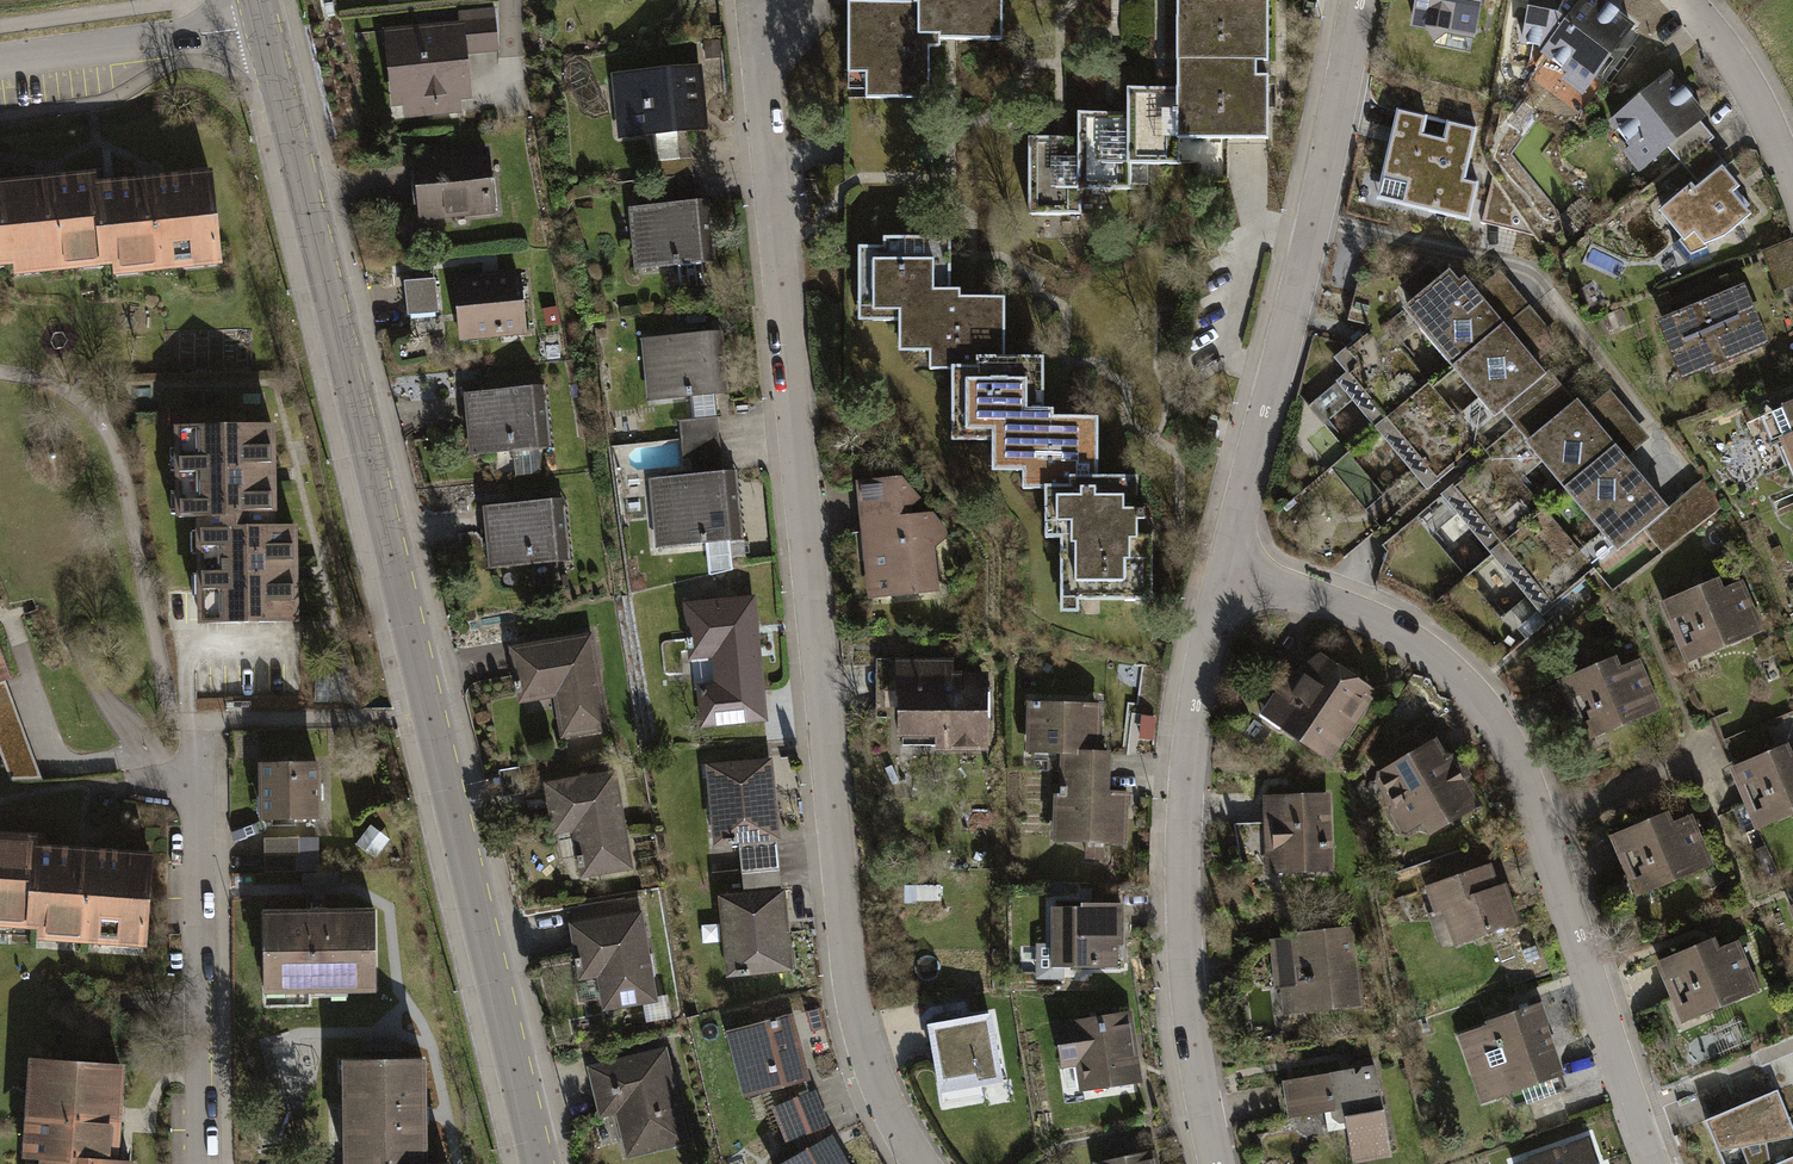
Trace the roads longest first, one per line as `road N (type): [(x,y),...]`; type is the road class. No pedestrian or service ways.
road 1 (residential): [(763,34),(842,925),(859,1018),(891,1116),(923,1163)]
road 2 (residential): [(1228,564),(1397,629),(1485,712),(1546,821),(1657,1163)]
road 3 (tertiary): [(429,720),(262,30)]
road 4 (residential): [(212,1163),(200,785),(219,726),(429,720)]
road 5 (residential): [(1217,1163),(1189,1039),(1182,921),(1185,795),(1199,672),(1228,564)]
road 6 (residential): [(1228,564),(1313,229),(1356,0)]
road 7 (tertiary): [(537,1163),(429,720)]
road 8 (residential): [(0,63),(262,30)]
road 9 (residential): [(1687,0),(1714,27),(1764,105),(1792,173)]

